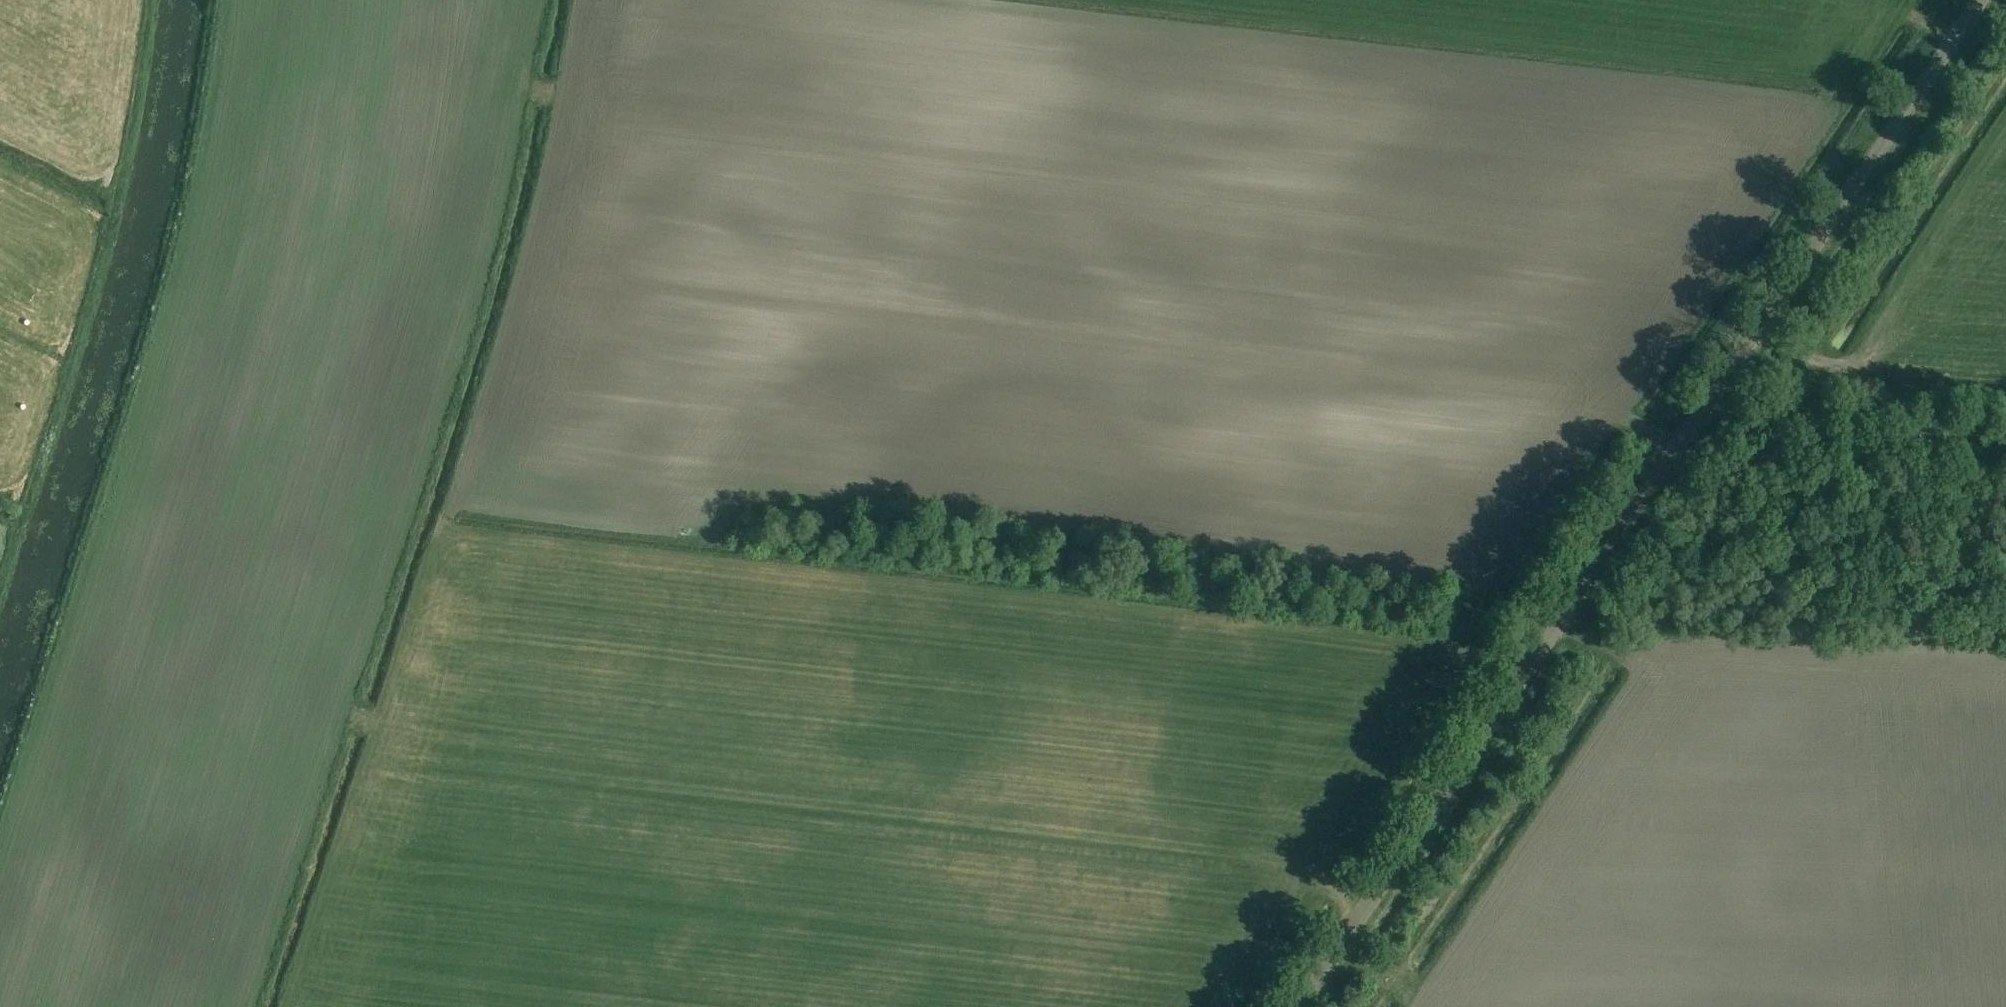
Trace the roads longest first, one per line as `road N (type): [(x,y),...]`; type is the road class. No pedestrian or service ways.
road 1 (unclassified): [(1300,1006),(1980,0)]
road 2 (track): [(2005,441),(1735,426),(1703,411)]

